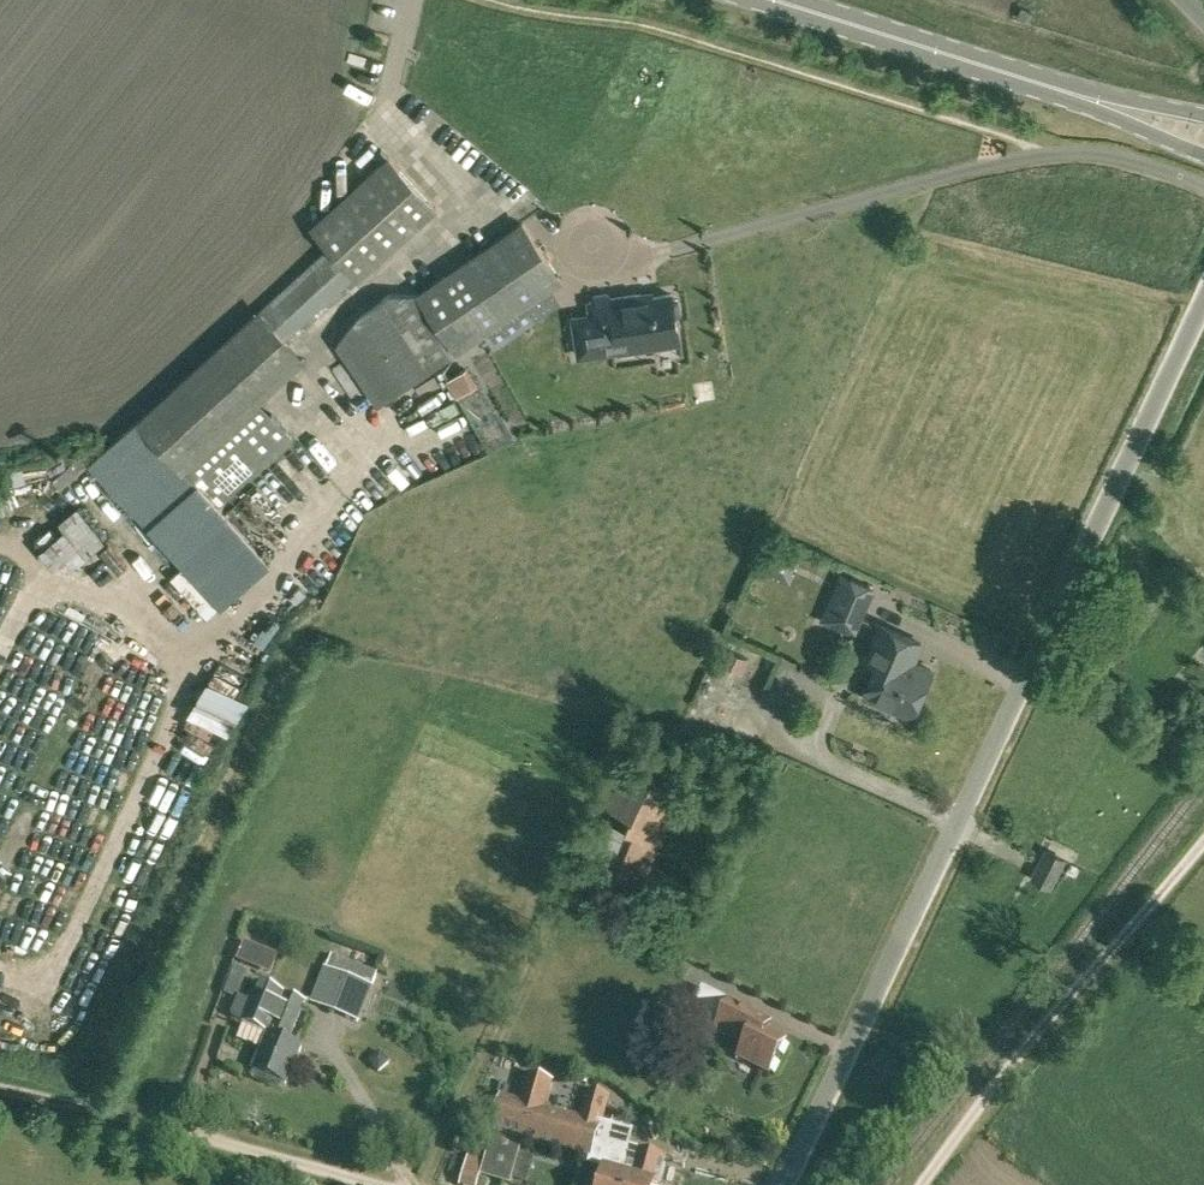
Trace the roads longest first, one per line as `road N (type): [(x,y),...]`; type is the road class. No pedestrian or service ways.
road 1 (unclassified): [(784,1184),(1203,305)]
road 2 (track): [(926,1184),(1203,850)]
road 3 (track): [(0,1090),(364,1184)]
road 4 (secondary): [(1041,85),(780,0)]
road 5 (secondary): [(1041,85),(1203,156)]
road 6 (secondary): [(1203,117),(1041,85)]

